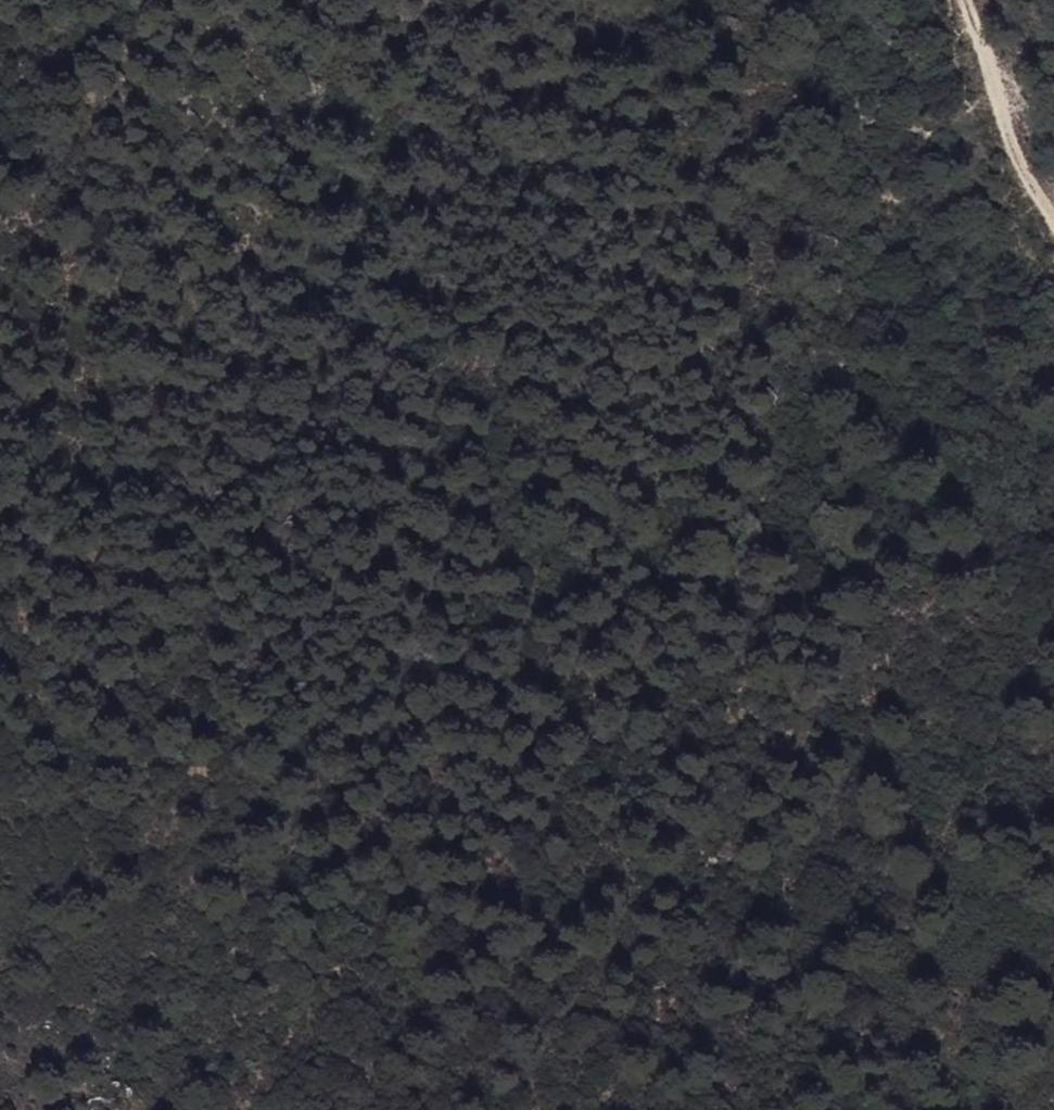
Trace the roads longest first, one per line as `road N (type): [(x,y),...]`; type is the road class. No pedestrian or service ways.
road 1 (track): [(1053,240),(967,0)]

